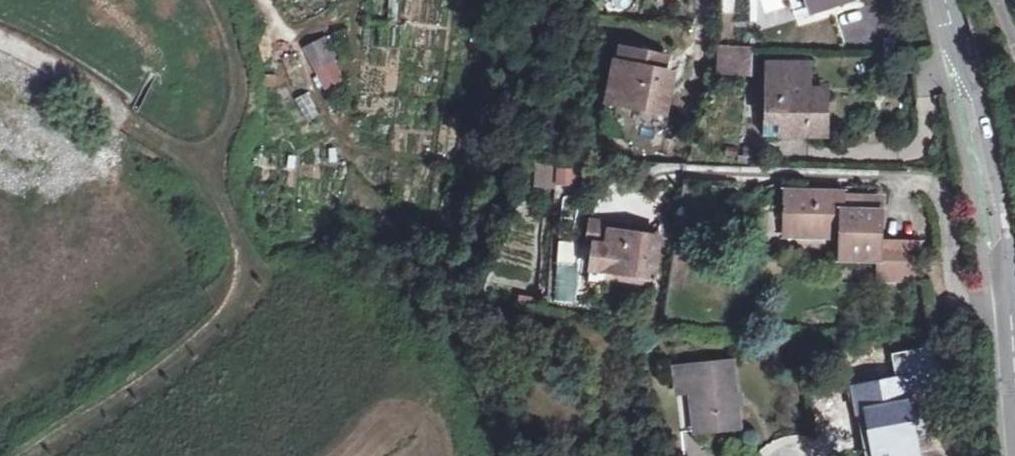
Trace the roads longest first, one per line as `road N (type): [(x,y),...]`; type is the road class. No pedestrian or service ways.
road 1 (tertiary): [(1007,298),(987,154),(947,0)]
road 2 (residential): [(1007,298),(976,298),(953,287),(943,201),(926,178),(812,173)]

